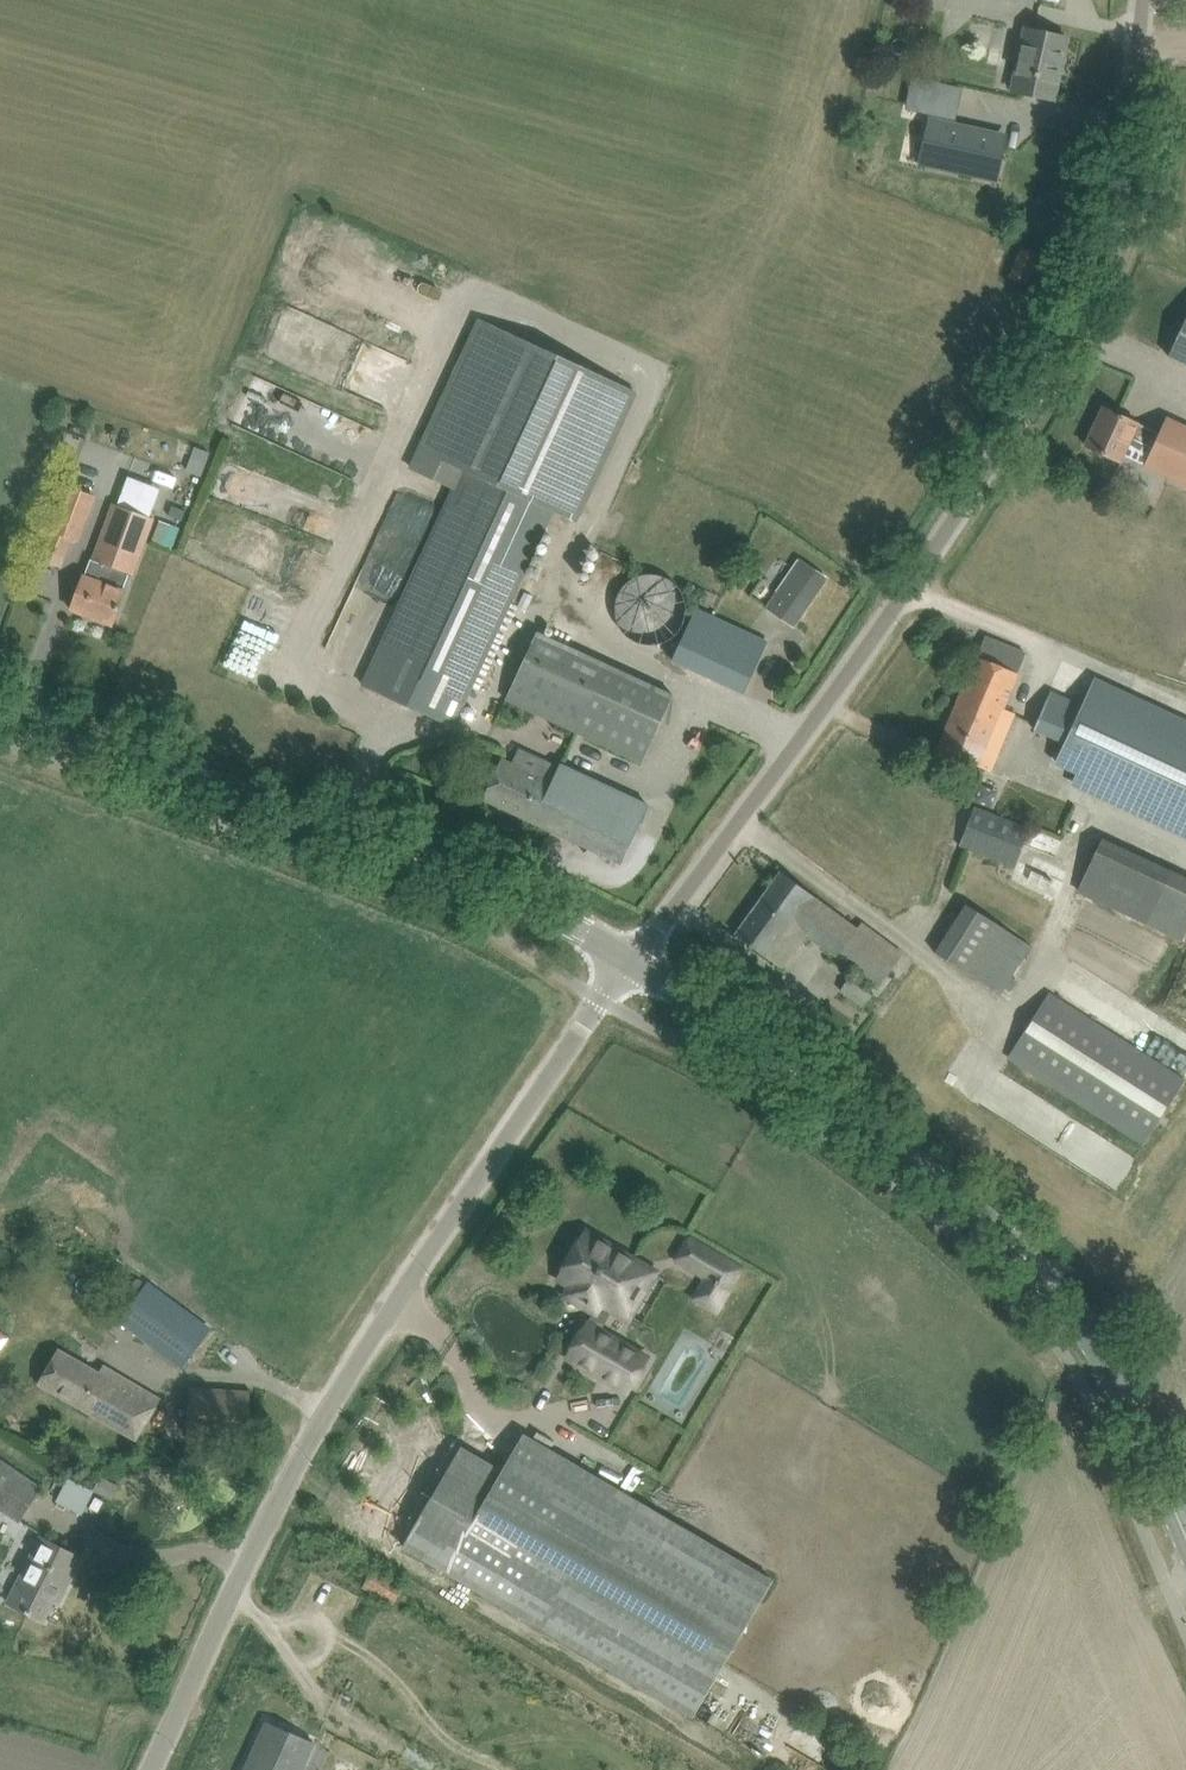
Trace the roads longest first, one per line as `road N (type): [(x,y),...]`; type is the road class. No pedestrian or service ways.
road 1 (unclassified): [(633,961),(1036,413),(1082,323),(1109,217),(1134,0)]
road 2 (unclassified): [(151,1769),(238,1571),(323,1413),(394,1298),(633,961)]
road 3 (tertiary): [(1185,1544),(1132,1413),(1050,1284),(856,1118),(633,961)]
road 4 (tertiary): [(633,961),(446,868),(0,704)]

